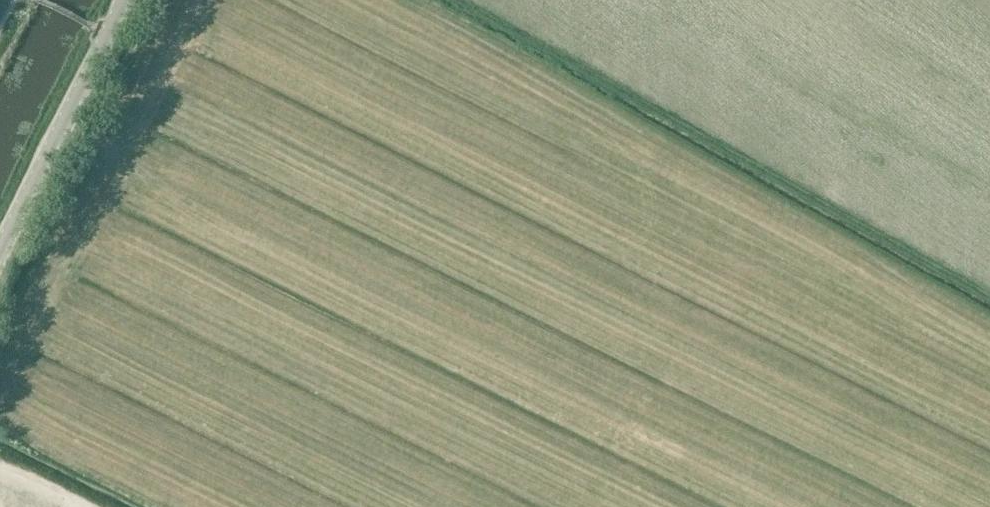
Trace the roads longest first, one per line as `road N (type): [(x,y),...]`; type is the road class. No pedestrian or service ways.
road 1 (tertiary): [(0,251),(125,0)]

